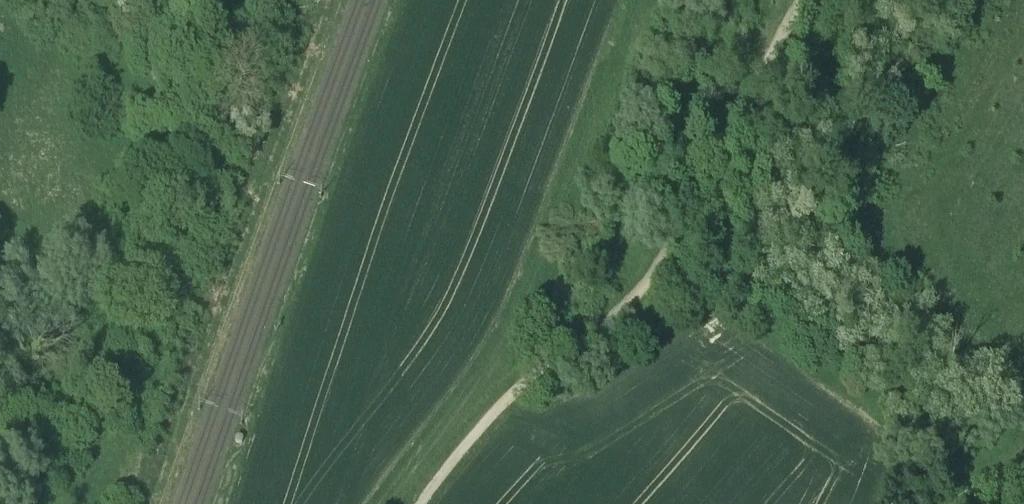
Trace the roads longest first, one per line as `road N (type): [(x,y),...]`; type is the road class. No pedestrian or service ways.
road 1 (track): [(428,503),(497,423),(586,356),(656,284),(811,0)]

